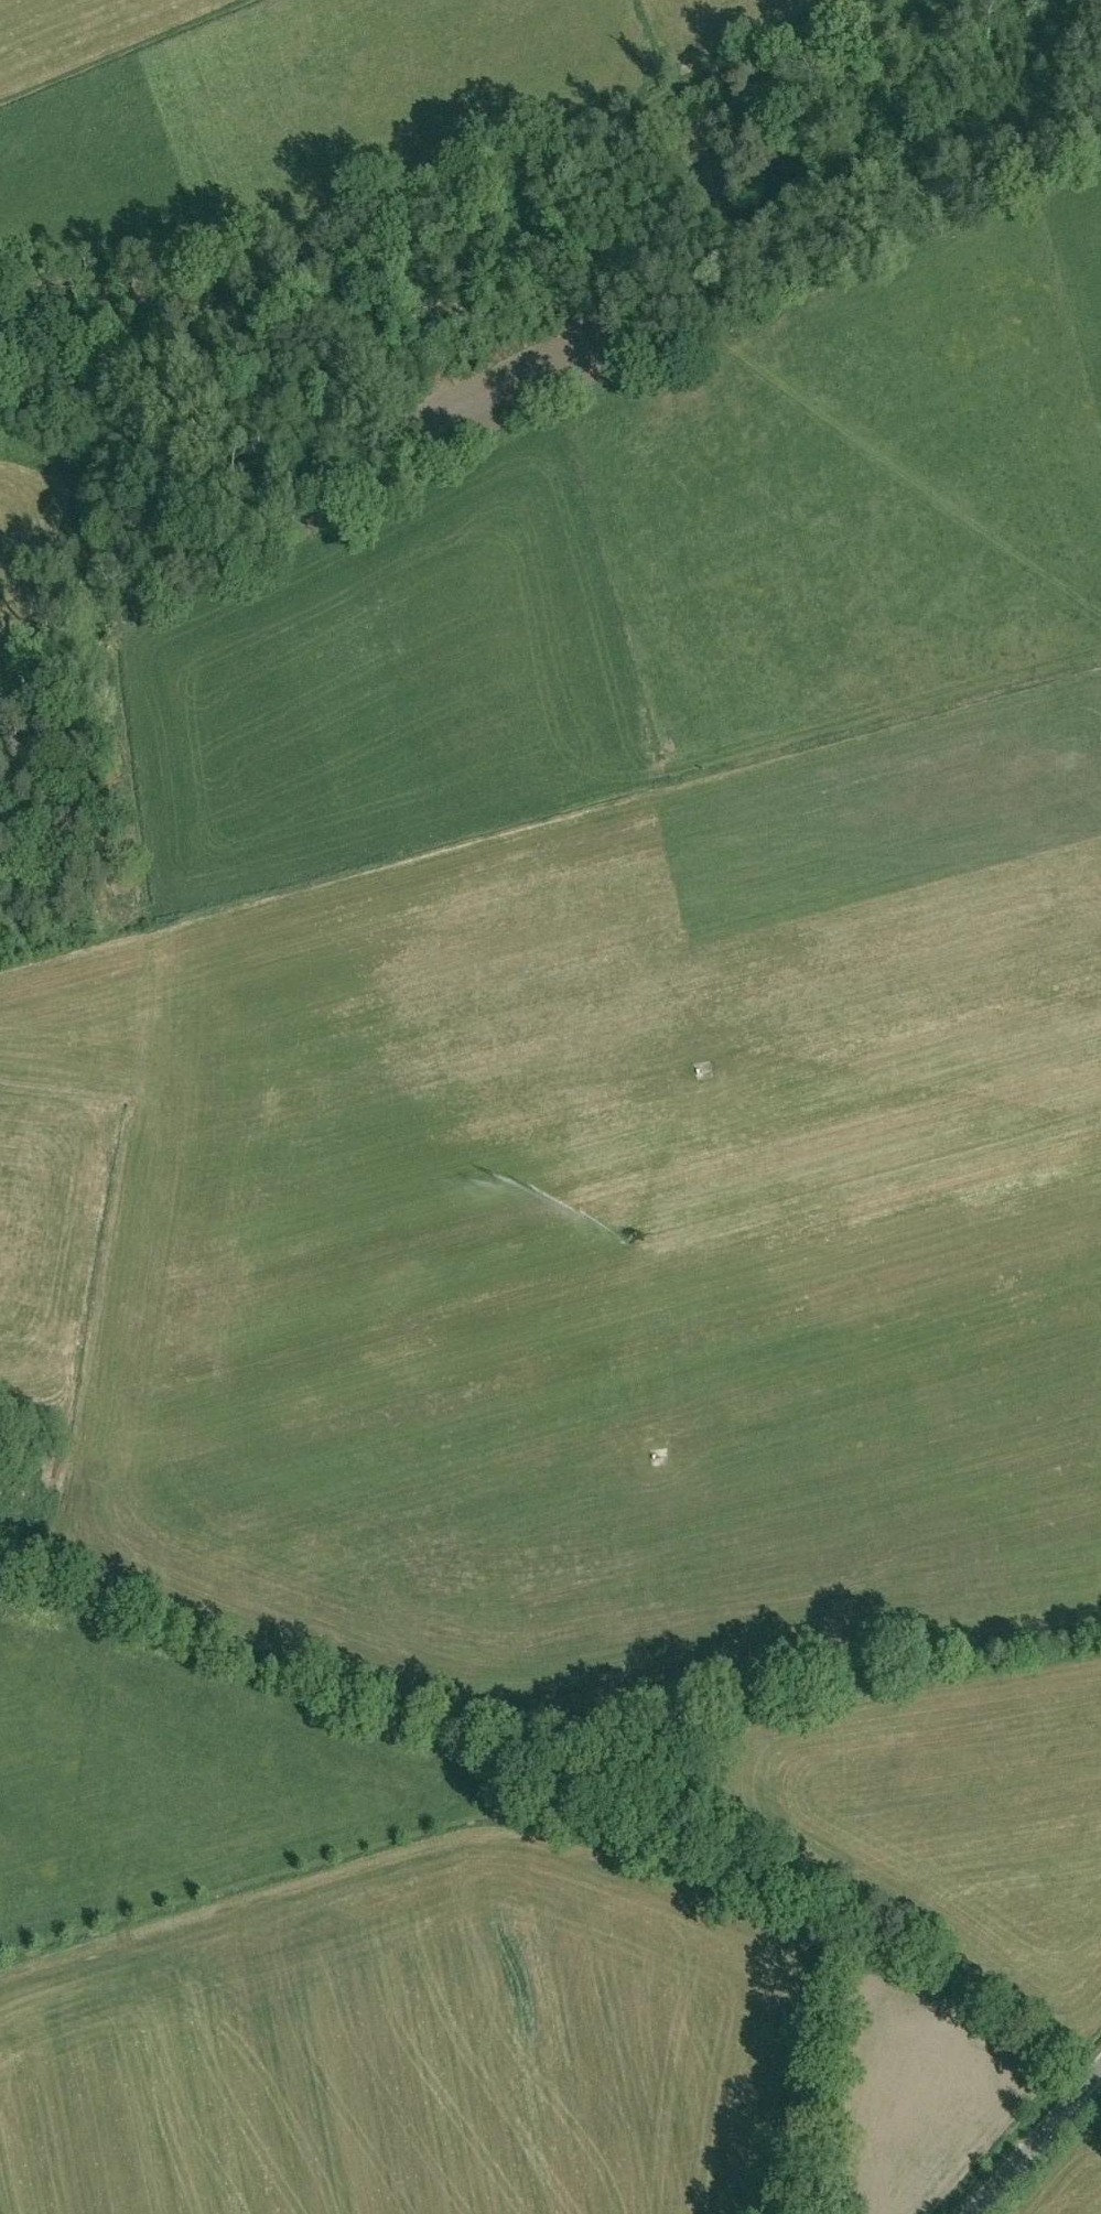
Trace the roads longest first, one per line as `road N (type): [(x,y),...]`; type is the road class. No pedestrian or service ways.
road 1 (unclassified): [(973,2213),(1100,2071)]

